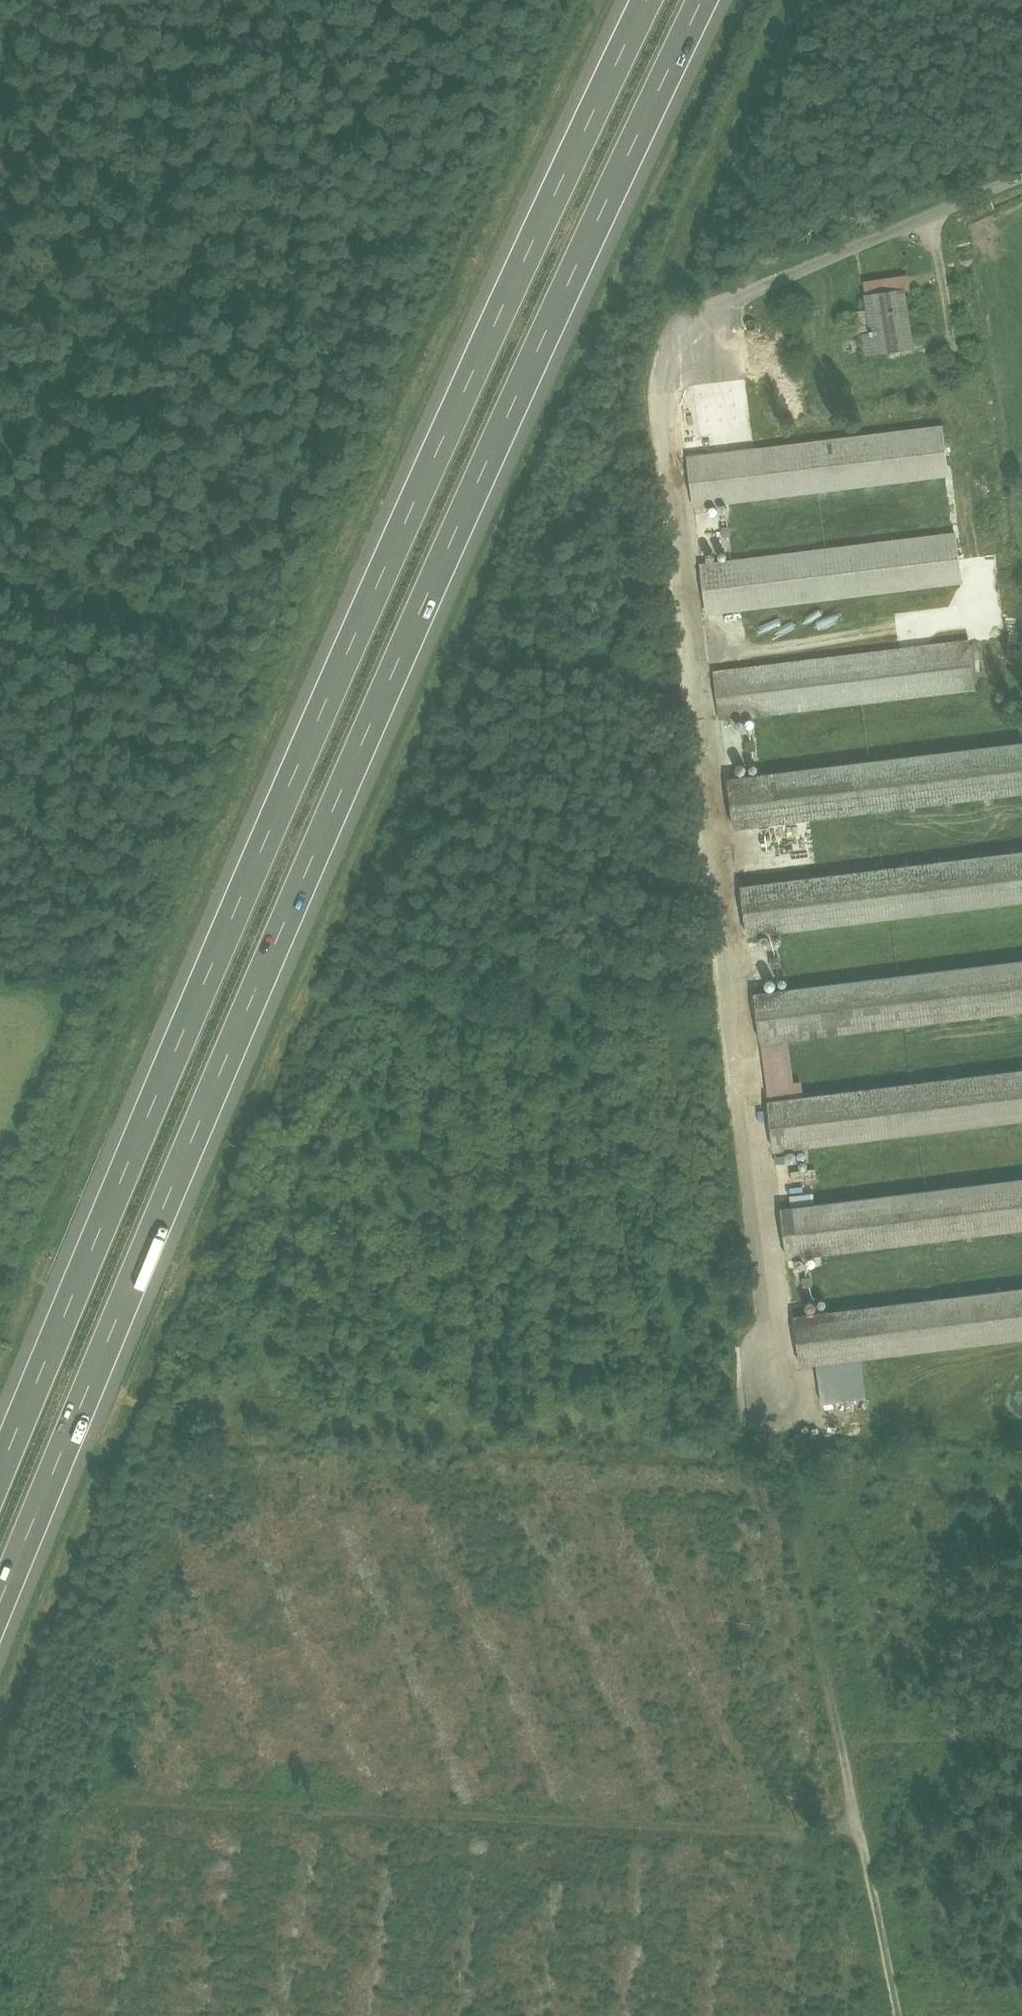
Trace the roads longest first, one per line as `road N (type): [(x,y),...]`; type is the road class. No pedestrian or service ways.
road 1 (motorway): [(0,1608),(490,463),(707,0)]
road 2 (motorway): [(650,0),(442,434),(0,1477)]
road 3 (track): [(857,1826),(0,1804)]
road 4 (unclassified): [(1021,181),(758,294),(715,317),(690,348)]
road 5 (unclassified): [(898,2015),(825,1659)]

